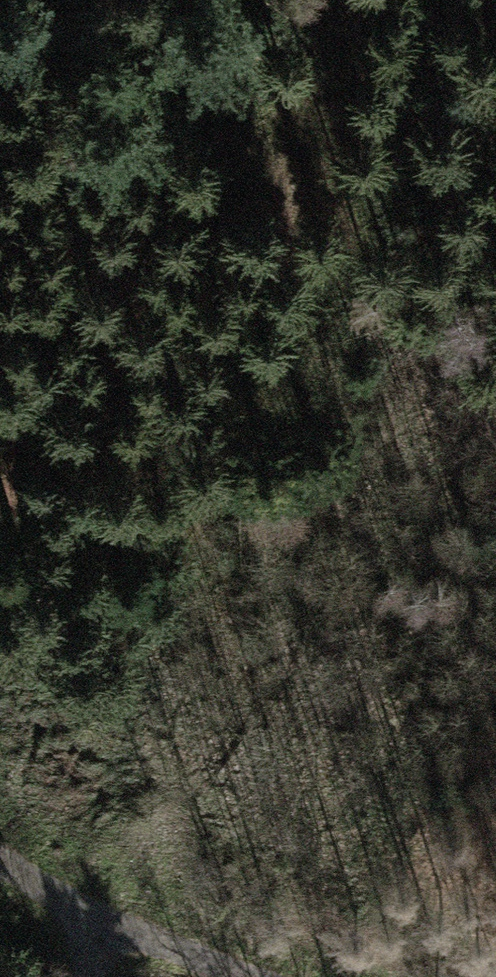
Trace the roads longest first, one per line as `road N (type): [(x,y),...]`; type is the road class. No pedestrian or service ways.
road 1 (track): [(105,73),(31,531),(25,876)]
road 2 (track): [(0,859),(165,945),(283,976)]

